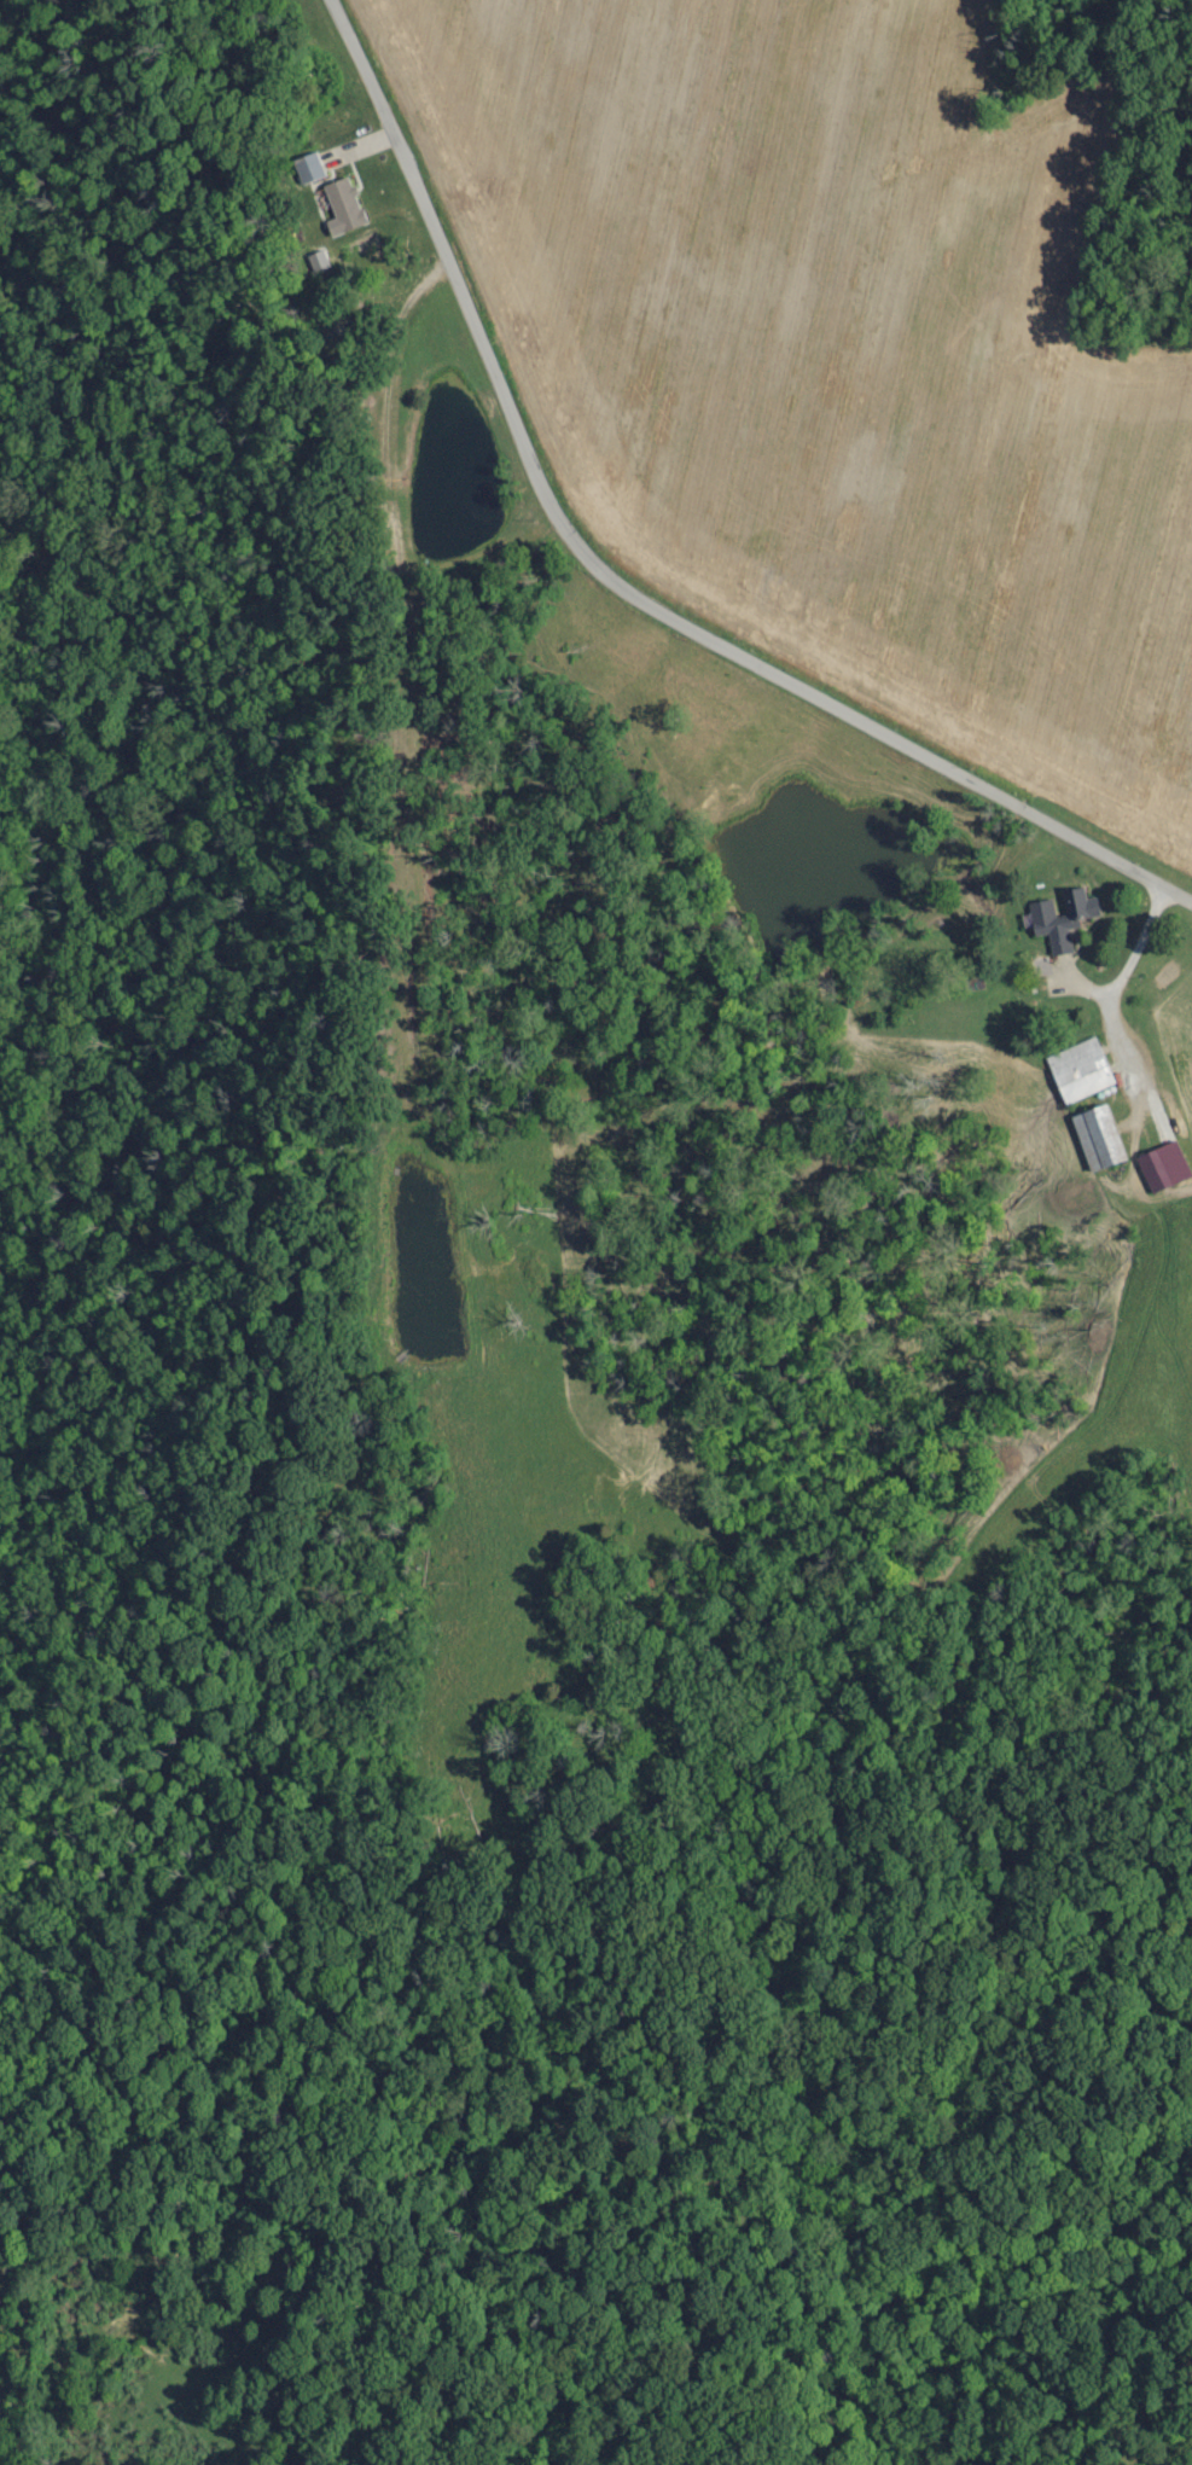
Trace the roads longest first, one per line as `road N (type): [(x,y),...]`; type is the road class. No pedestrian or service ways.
road 1 (residential): [(1191,902),(751,668),(587,563),(548,511),(330,0)]

